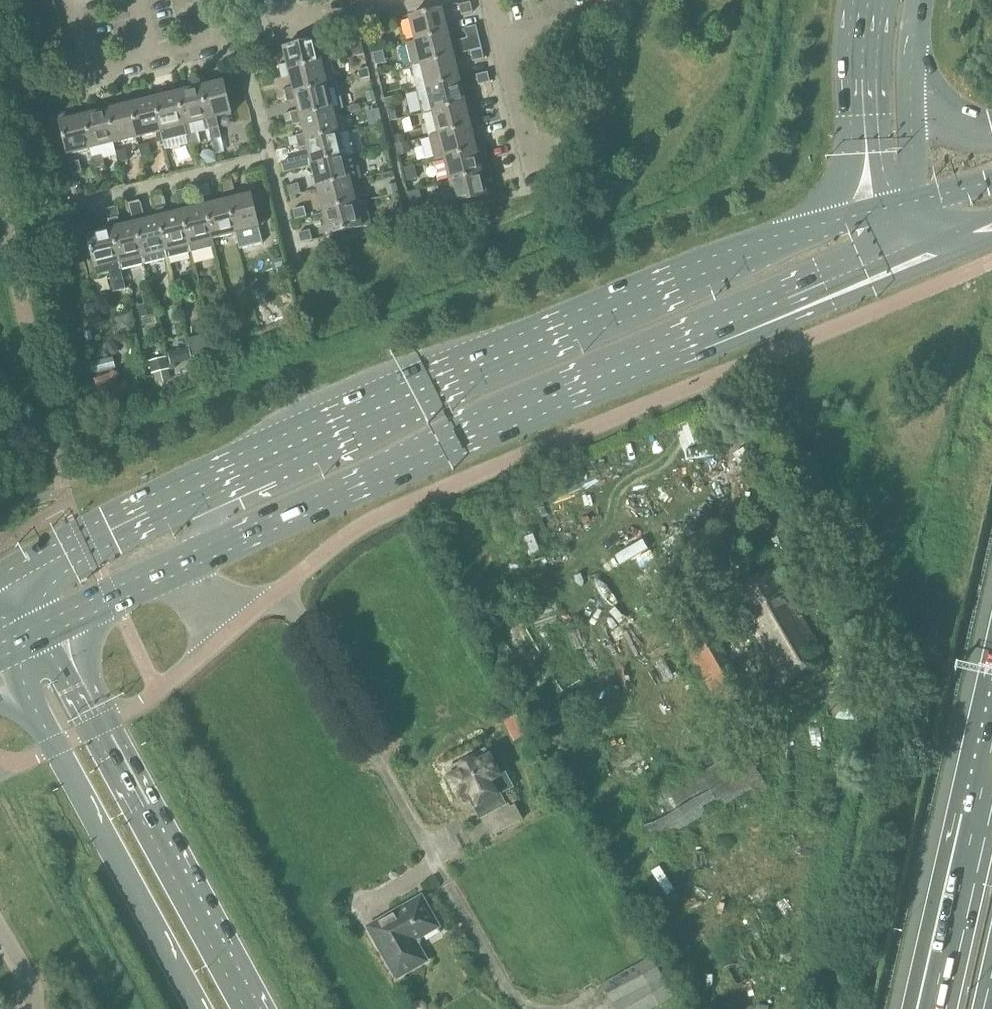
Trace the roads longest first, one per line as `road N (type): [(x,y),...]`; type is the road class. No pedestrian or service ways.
road 1 (unclassified): [(99,724),(158,692),(337,544),(388,513),(991,261)]
road 2 (primary): [(180,565),(941,239)]
road 3 (primary): [(869,211),(225,476)]
road 4 (motorway): [(254,1008),(99,724)]
road 5 (motorway): [(56,746),(195,1008)]
road 6 (residential): [(206,0),(216,42),(87,74),(69,0)]
road 7 (primary): [(225,476),(0,579)]
road 8 (primary): [(870,0),(864,74),(869,211)]
road 9 (motorway): [(976,816),(920,1008)]
road 10 (motorway): [(976,816),(933,1008)]
road 11 (primary): [(48,627),(180,565)]
road 12 (residential): [(538,179),(504,39)]
road 13 (residential): [(622,0),(624,9),(504,39)]
road 14 (residential): [(391,0),(300,19),(277,0)]
road 15 (primary): [(917,200),(910,79)]

